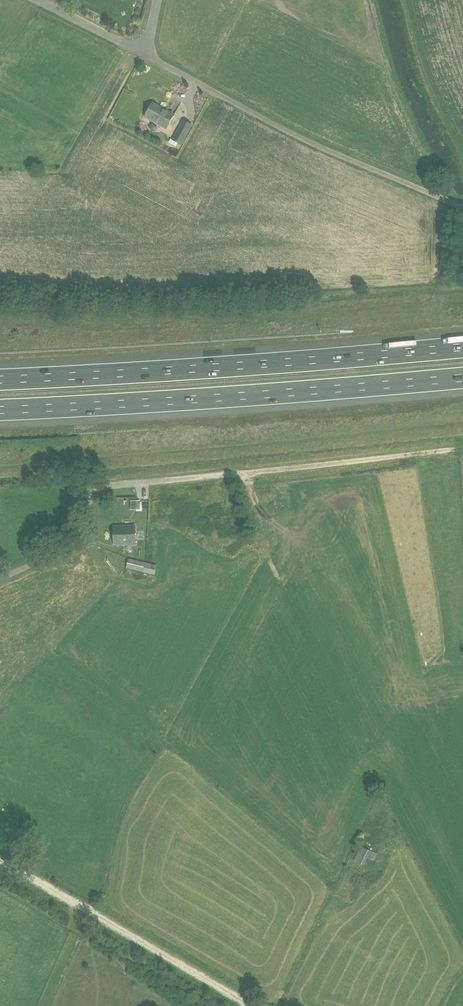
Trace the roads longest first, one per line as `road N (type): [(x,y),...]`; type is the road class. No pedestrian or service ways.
road 1 (unclassified): [(0,577),(99,534),(106,486),(458,449)]
road 2 (motorway): [(462,347),(0,379)]
road 3 (motorway): [(0,410),(462,378)]
road 4 (unclassified): [(462,208),(354,163),(145,56)]
road 5 (unclassified): [(145,56),(34,0)]

